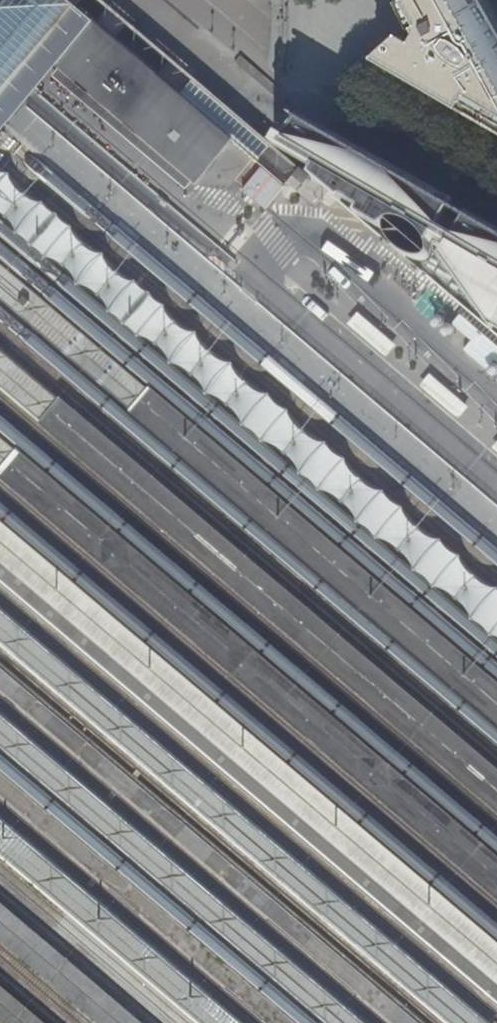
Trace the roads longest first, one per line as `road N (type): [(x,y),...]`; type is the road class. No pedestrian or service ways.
road 1 (tertiary): [(0,51),(496,491)]

